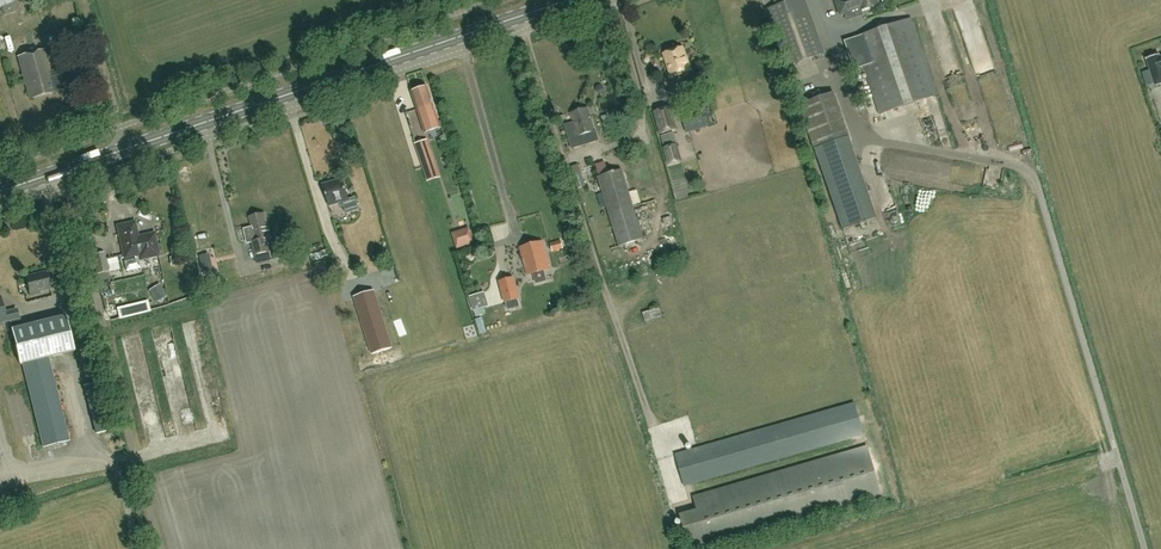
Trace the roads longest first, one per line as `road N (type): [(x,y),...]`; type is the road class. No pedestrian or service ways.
road 1 (primary): [(0,192),(570,0)]

